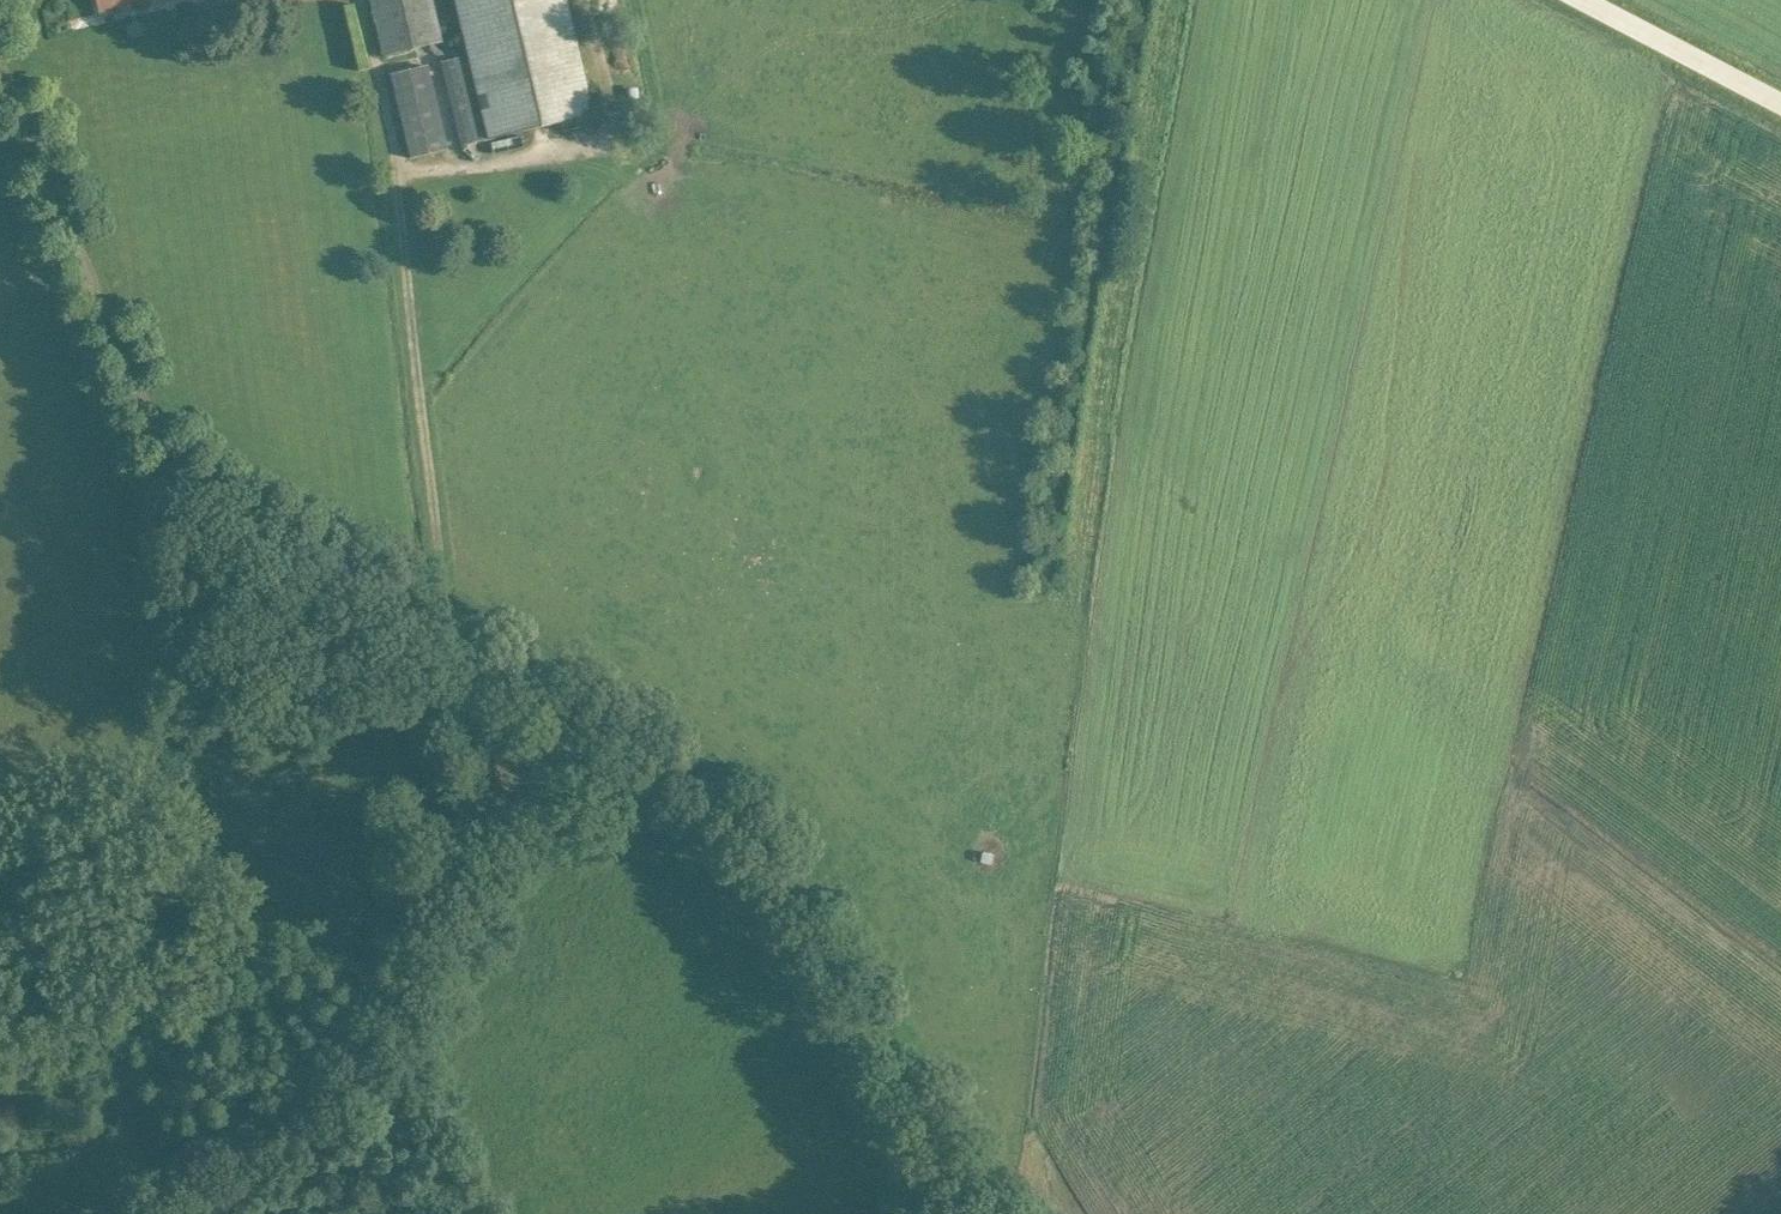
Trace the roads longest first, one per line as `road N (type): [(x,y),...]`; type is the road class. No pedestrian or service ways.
road 1 (track): [(0,62),(175,464),(616,734),(735,831),(810,929),(979,1213)]
road 2 (unclassified): [(1583,0),(1780,105)]

